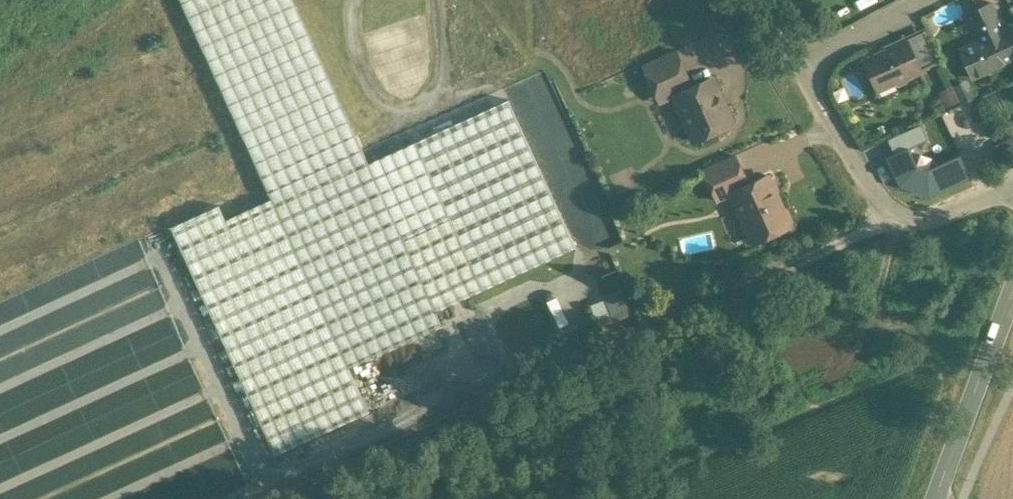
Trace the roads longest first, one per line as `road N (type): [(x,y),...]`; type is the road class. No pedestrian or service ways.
road 1 (track): [(901,211),(881,227),(267,498)]
road 2 (track): [(450,0),(438,94),(405,114),(384,101),(361,64),(355,19),(363,0)]
road 3 (residential): [(808,90),(871,183),(901,211),(931,212),(1012,190)]
road 4 (secondary): [(1012,293),(935,498)]
road 5 (residential): [(808,90),(831,58),(928,0)]

